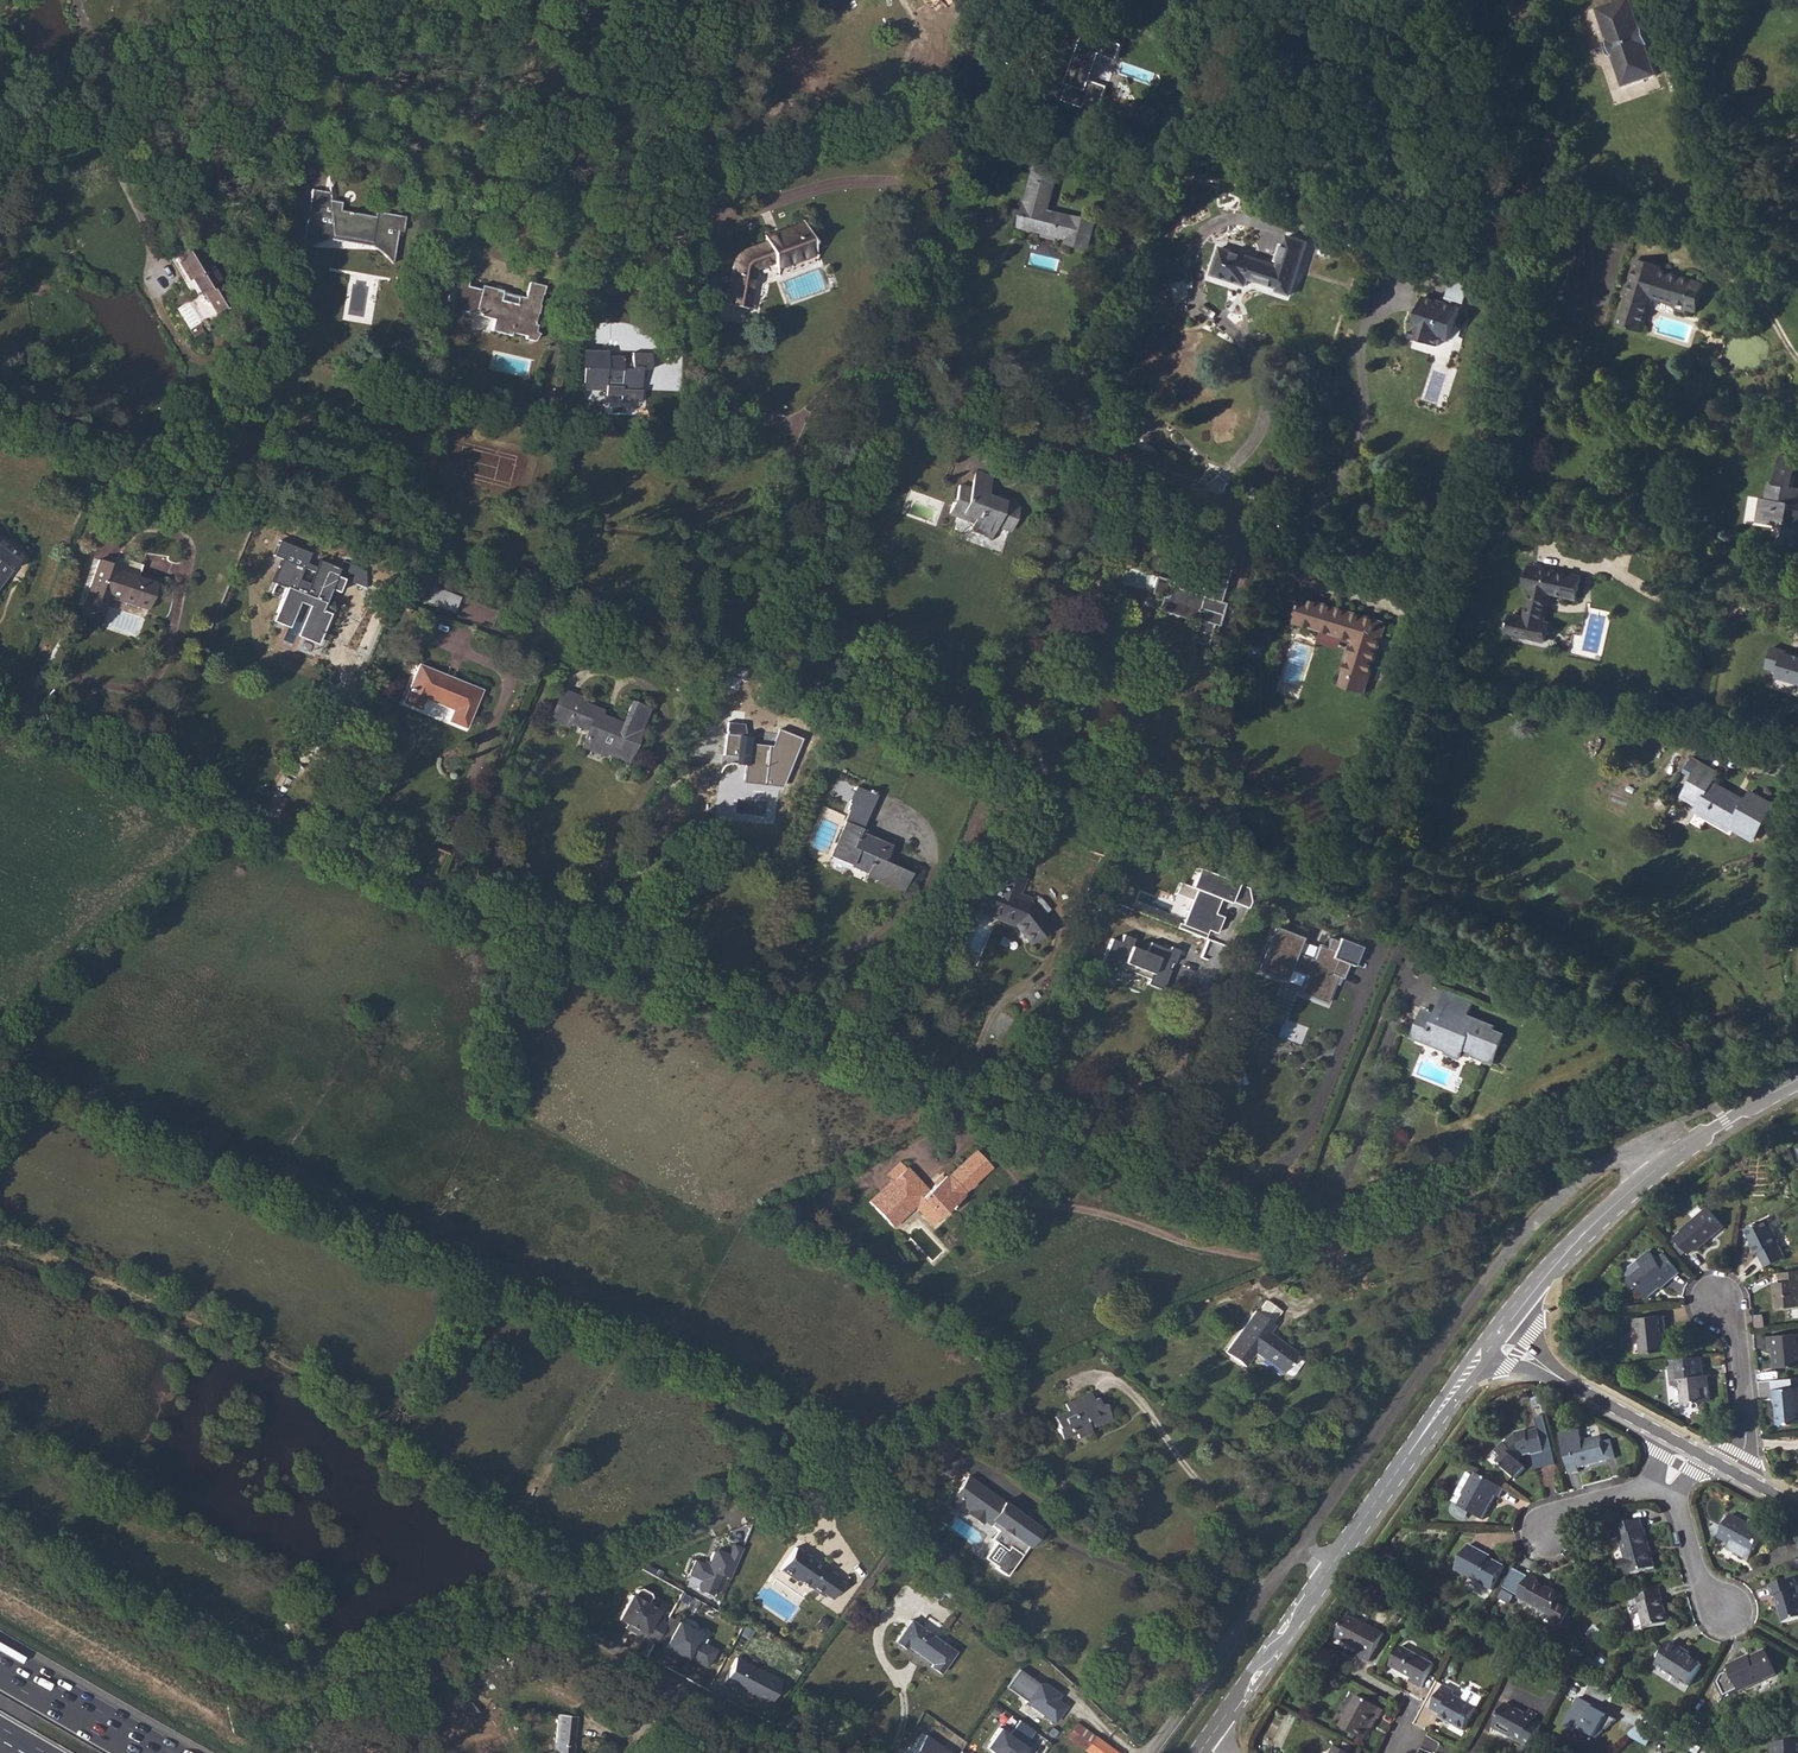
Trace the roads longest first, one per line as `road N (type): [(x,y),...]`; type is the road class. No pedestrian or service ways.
road 1 (residential): [(1599,1172),(1562,1168),(1499,1180),(1329,1257),(0,718)]
road 2 (residential): [(1301,523),(875,392),(1012,0)]
road 3 (residential): [(800,1752),(567,1622),(561,1601),(607,1571),(940,1418)]
road 4 (residential): [(1299,1548),(1532,1225),(1599,1172)]
road 5 (residential): [(0,102),(323,0)]
road 6 (tertiary): [(1332,1570),(1499,1332)]
road 7 (tertiary): [(1499,1332),(1551,1269),(1690,1140)]
road 8 (residential): [(1299,1548),(1148,1752)]
road 9 (residential): [(1687,1448),(1499,1332)]
road 10 (tertiary): [(1204,1749),(1332,1570)]
road 11 (residential): [(1716,1304),(1736,1322),(1743,1391),(1746,1441),(1731,1473)]
road 12 (trunk): [(152,1752),(0,1665)]
road 13 (residential): [(1729,1614),(1712,1608),(1670,1480)]
road 14 (residential): [(1544,1536),(1541,1518),(1670,1480)]
road 15 (tertiary): [(1690,1140),(1797,1078)]

